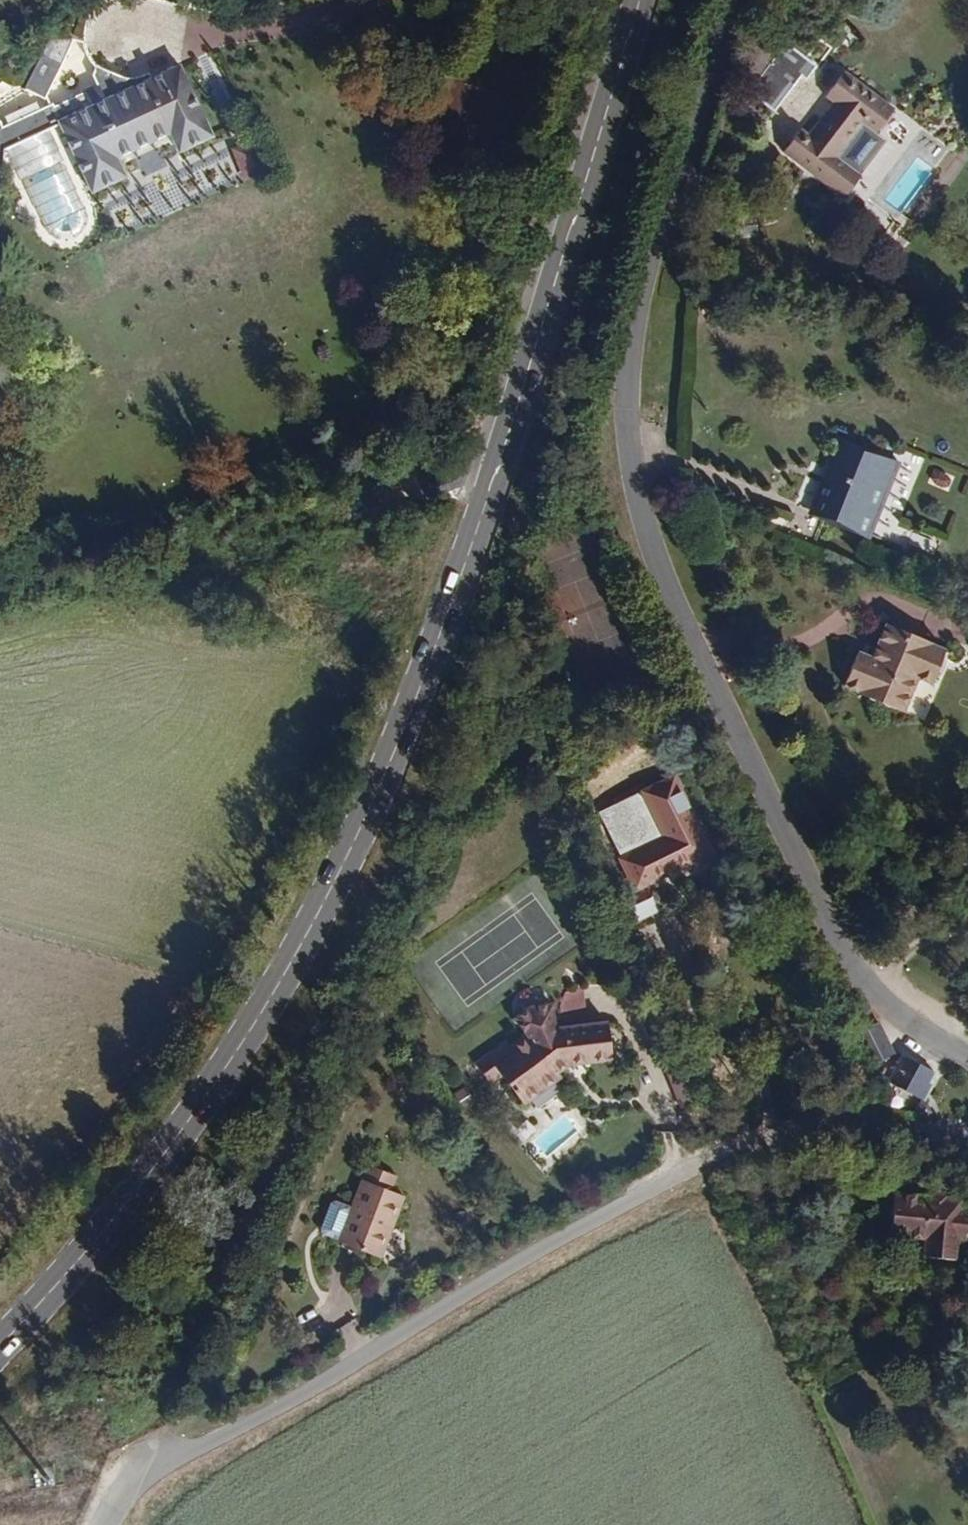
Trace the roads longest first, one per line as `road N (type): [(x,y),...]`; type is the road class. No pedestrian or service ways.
road 1 (primary): [(650,0),(629,95),(481,529),(355,856),(262,1028),(135,1207),(0,1356)]
road 2 (residential): [(736,0),(707,80),(644,321),(639,441),(679,595),(867,968),(967,1053)]
road 3 (residential): [(109,1524),(128,1487),(152,1466),(199,1450),(495,1273),(690,1170),(778,1142),(967,1127)]
road 4 (track): [(272,1008),(0,935)]

